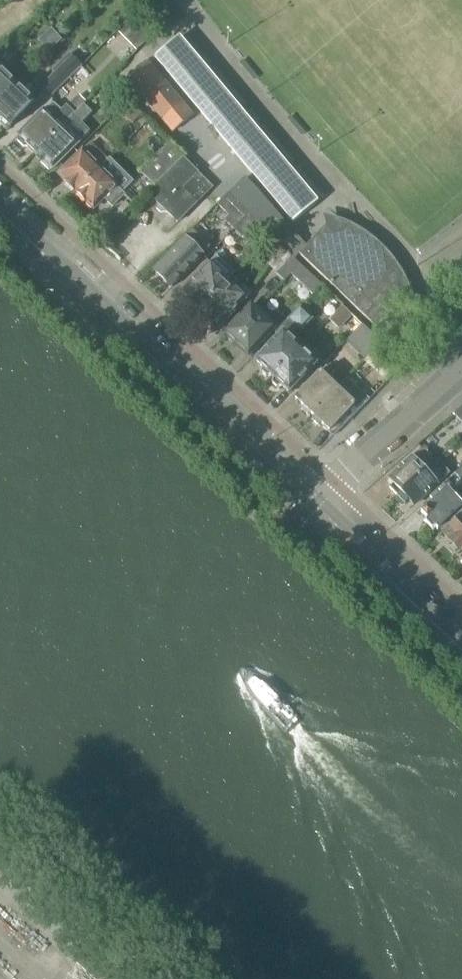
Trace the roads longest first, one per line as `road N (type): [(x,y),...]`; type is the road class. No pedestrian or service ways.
road 1 (secondary): [(313,507),(0,215)]
road 2 (secondary): [(461,650),(313,507)]
road 3 (residential): [(461,376),(313,507)]

